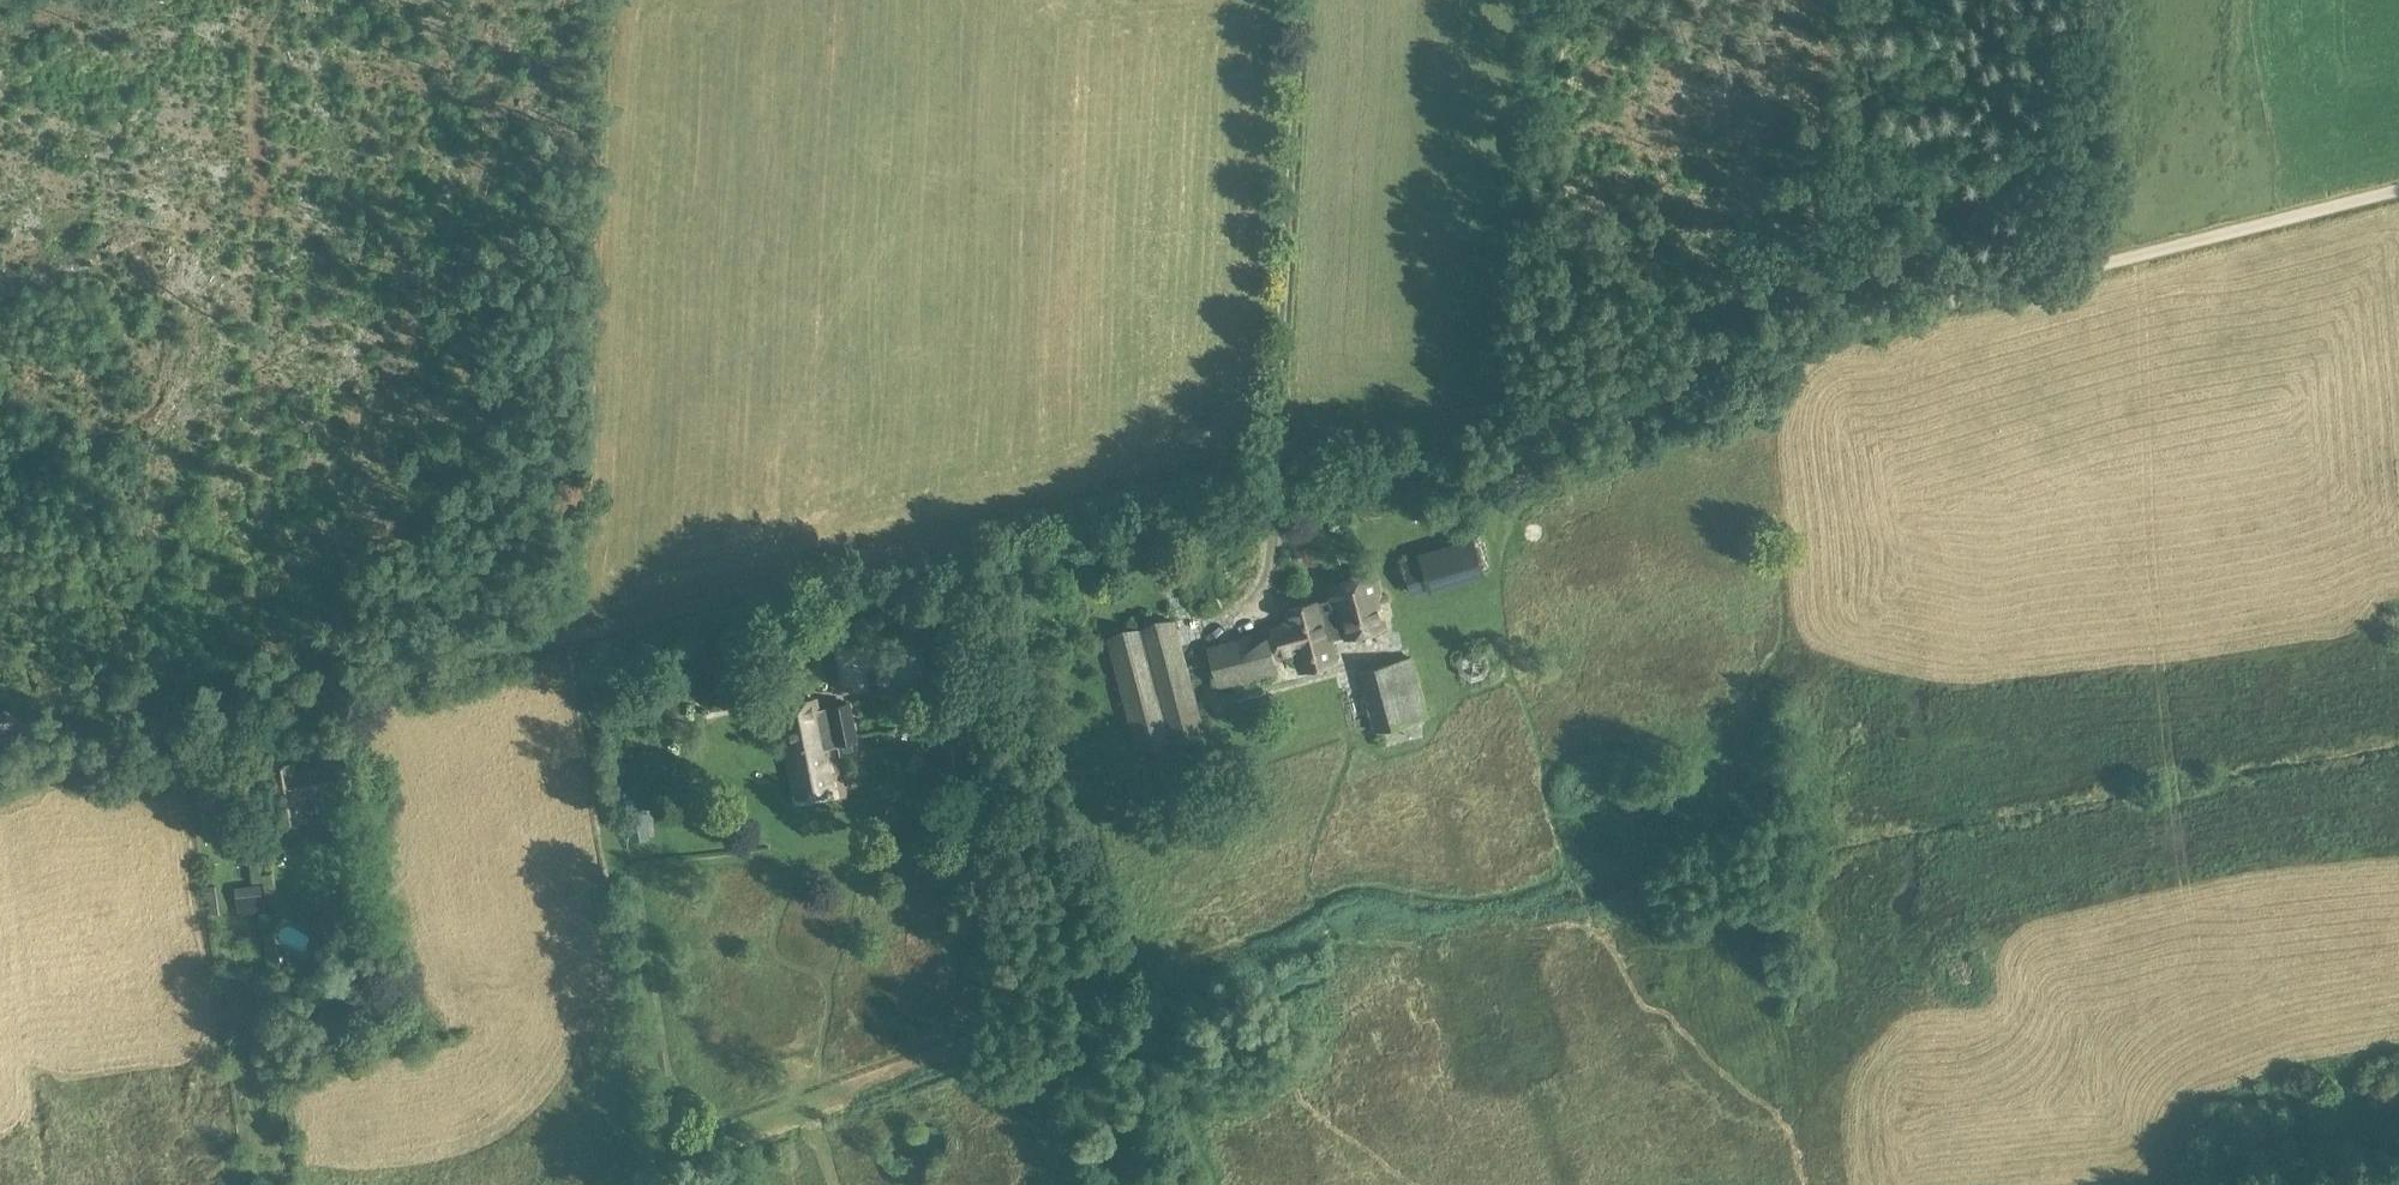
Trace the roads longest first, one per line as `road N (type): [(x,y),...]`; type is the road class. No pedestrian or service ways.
road 1 (unclassified): [(0,789),(2398,193)]

